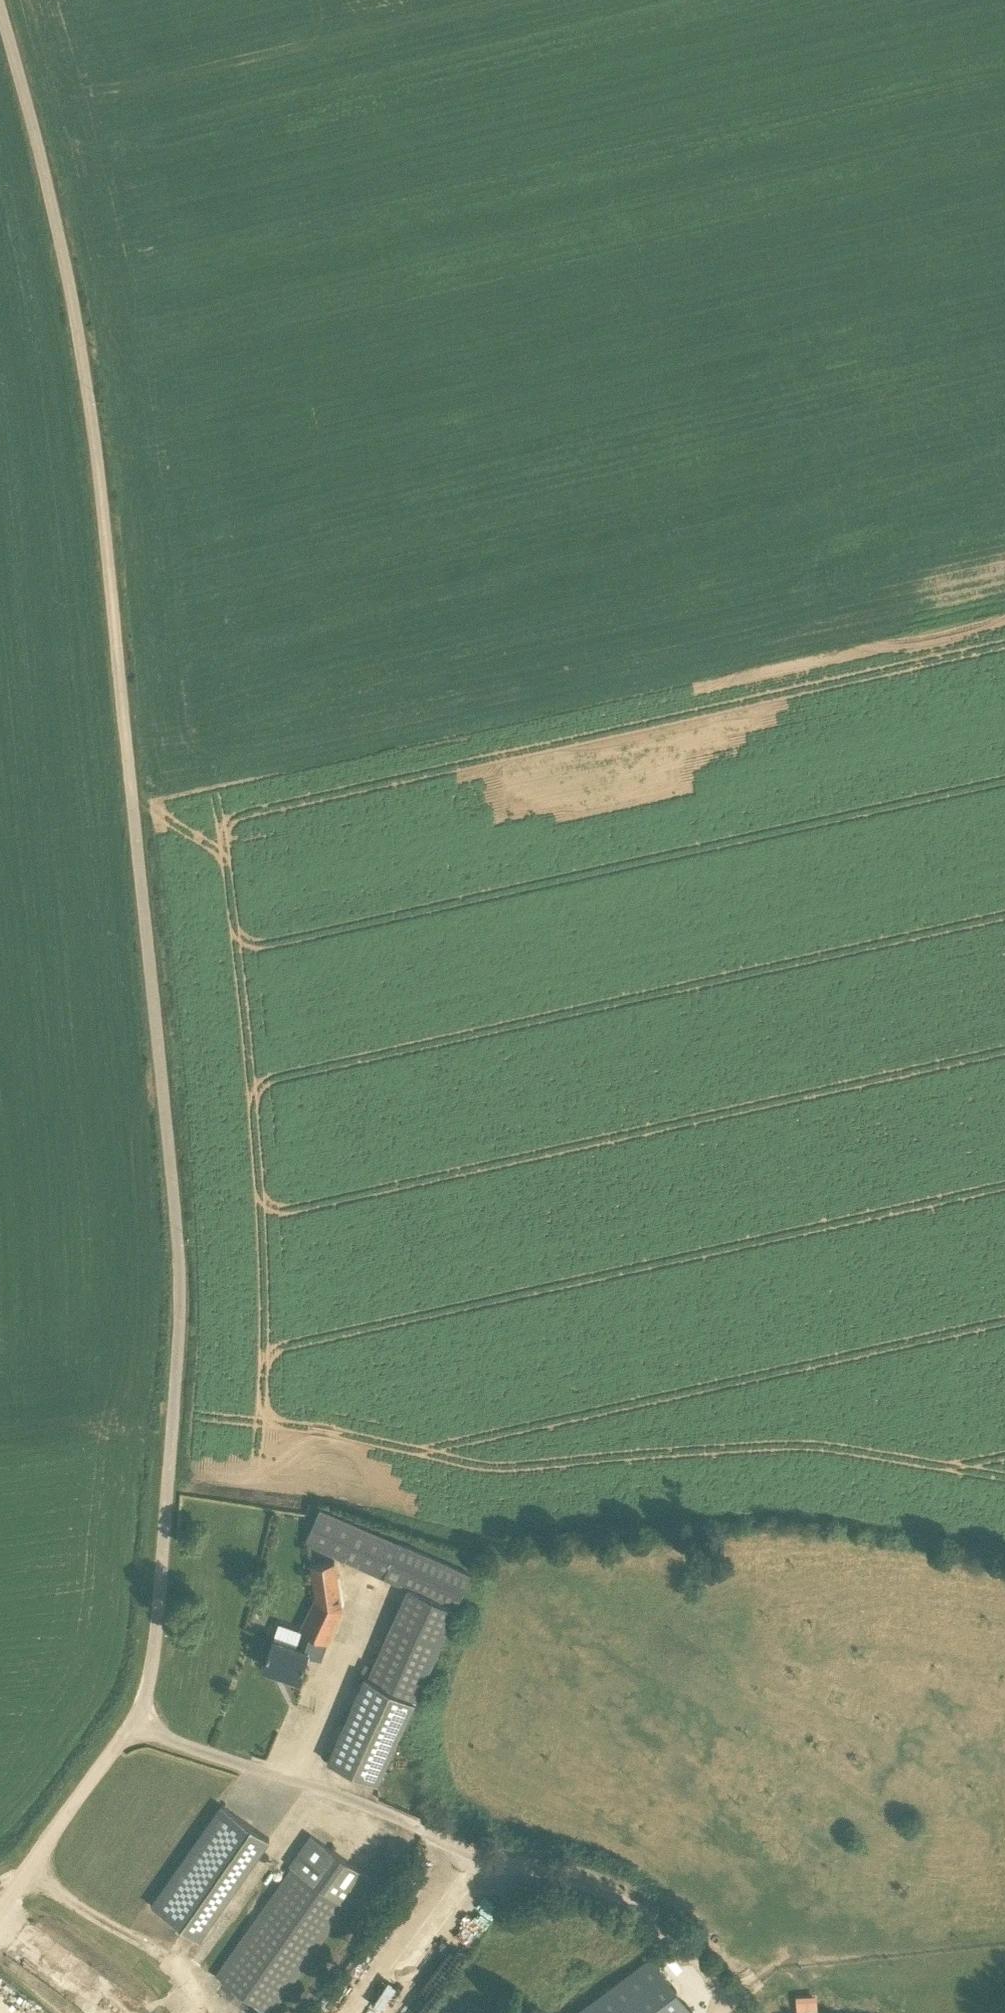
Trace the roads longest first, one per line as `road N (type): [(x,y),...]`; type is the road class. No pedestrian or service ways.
road 1 (unclassified): [(135,1720),(164,1622),(182,1312),(134,737),(67,275),(0,6)]
road 2 (unclassified): [(135,1720),(410,1820),(459,1846),(629,1894),(655,1913),(704,1972)]
road 3 (track): [(0,1915),(135,1720)]

